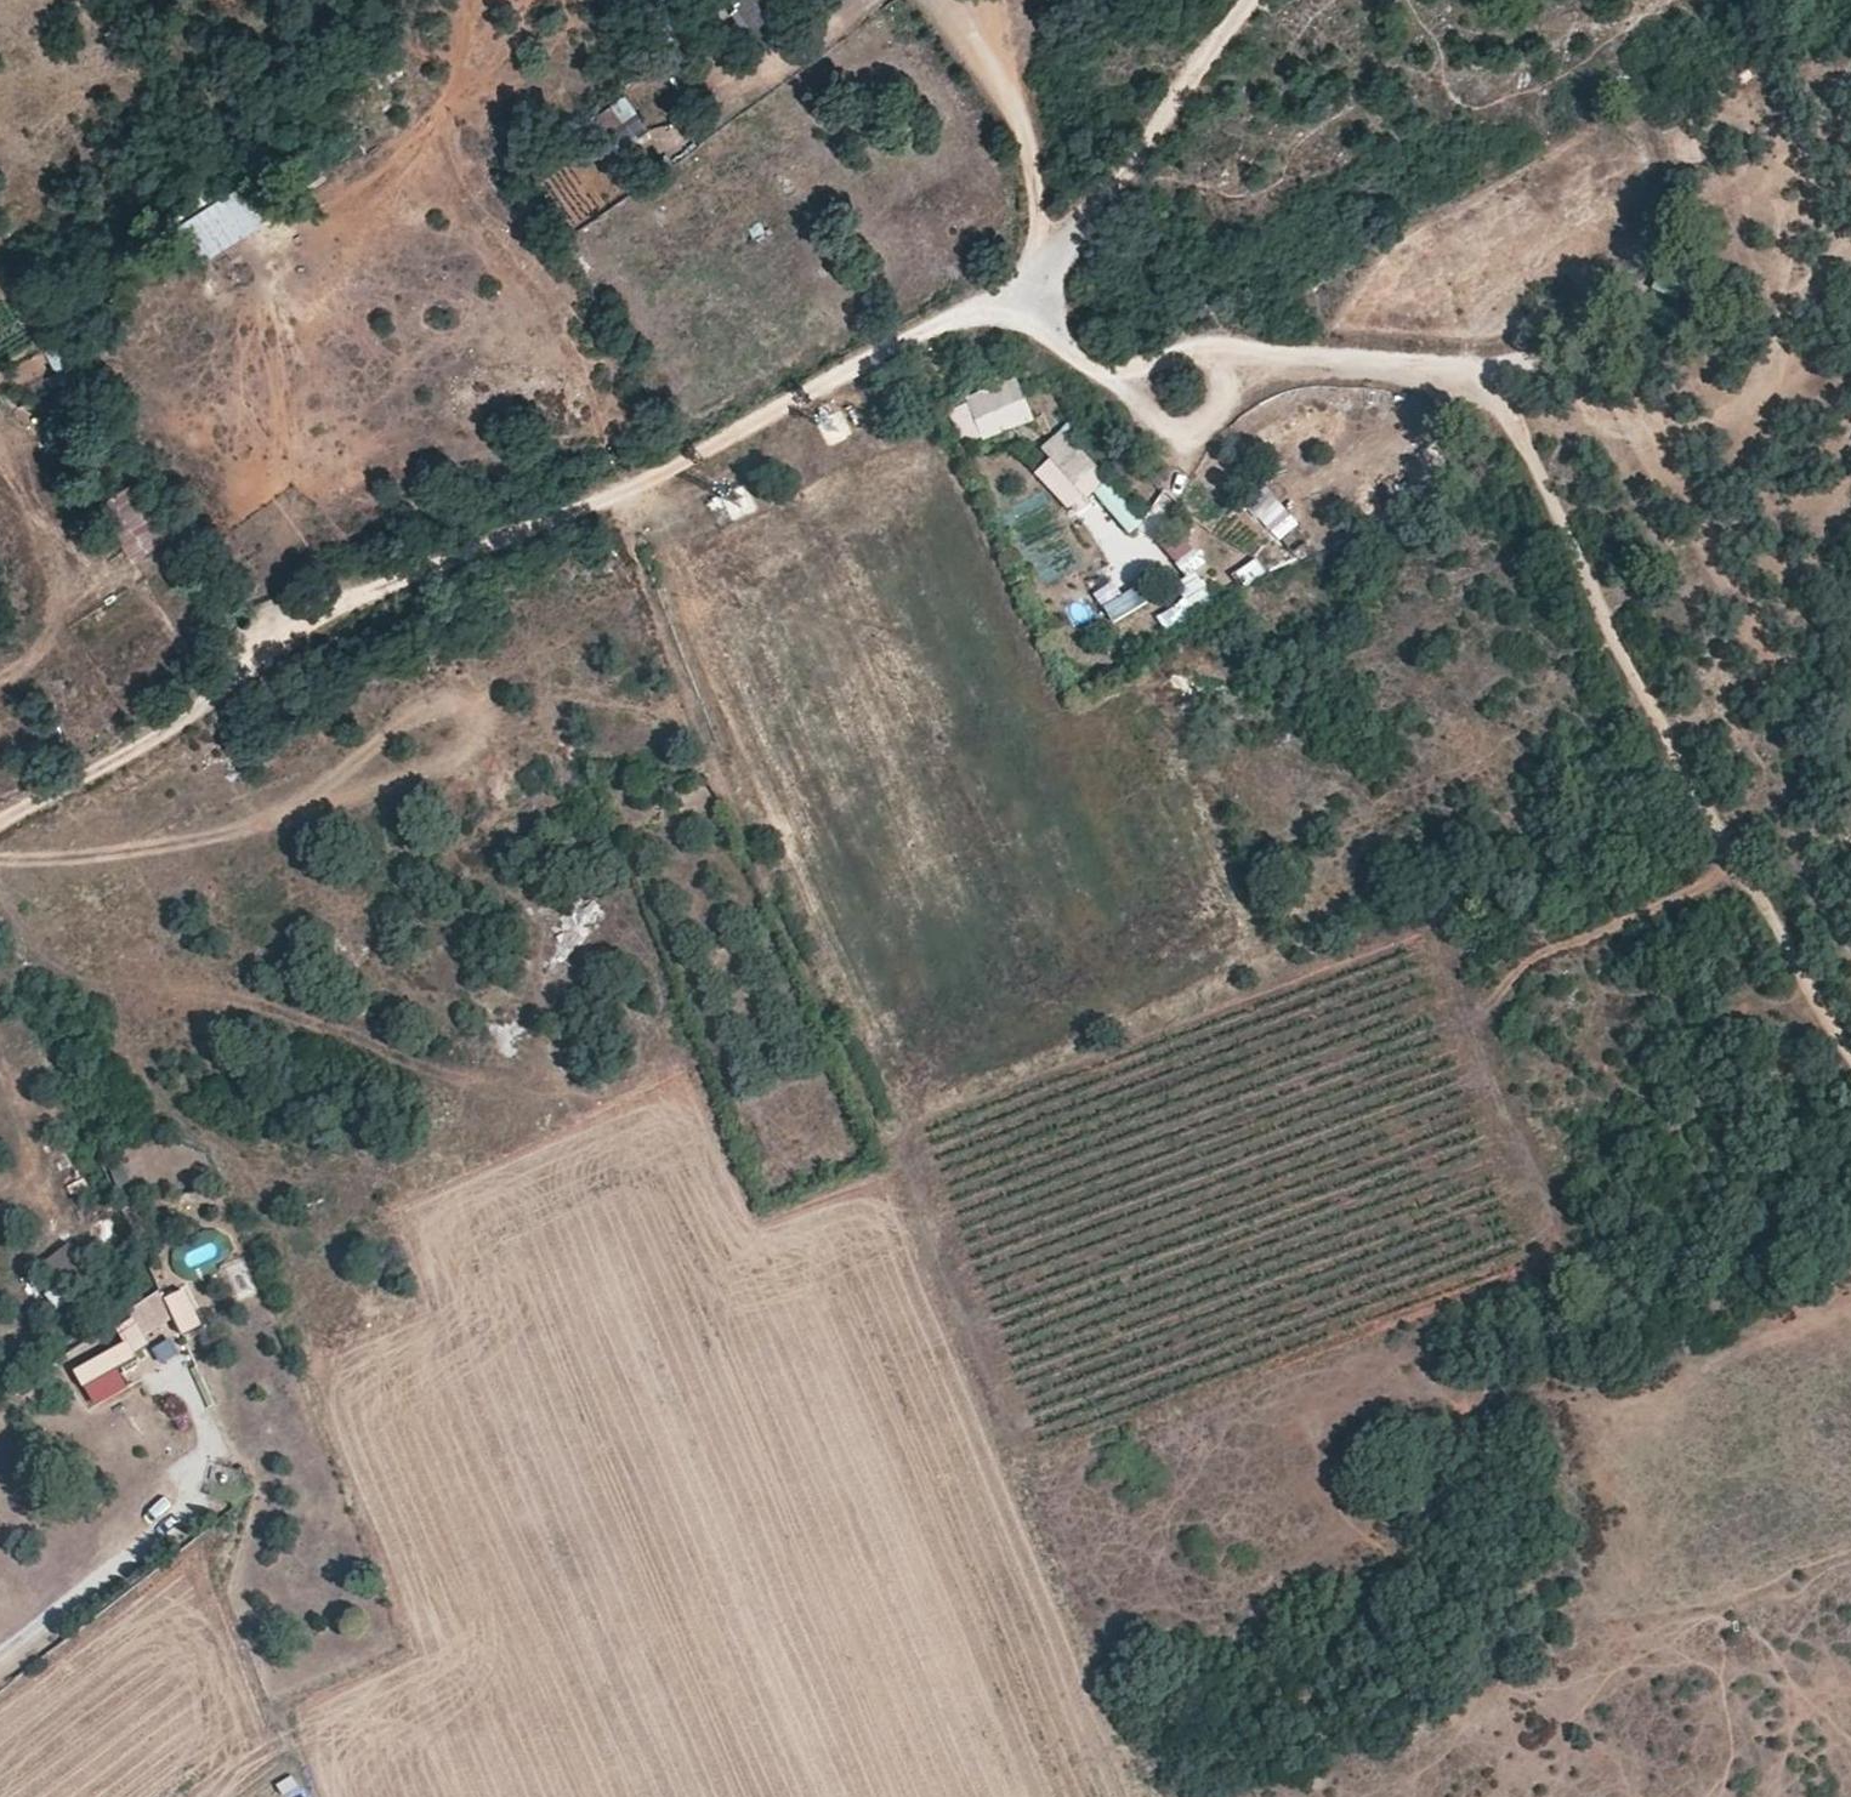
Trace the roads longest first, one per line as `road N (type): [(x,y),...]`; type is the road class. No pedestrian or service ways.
road 1 (track): [(1015,300),(1105,373),(1194,351),(1420,356),(1469,373),(1499,396),(1678,774),(1850,1054)]
road 2 (track): [(0,825),(199,712),(331,615),(666,471),(967,312),(1015,300)]
road 3 (track): [(1015,300),(1252,0)]

